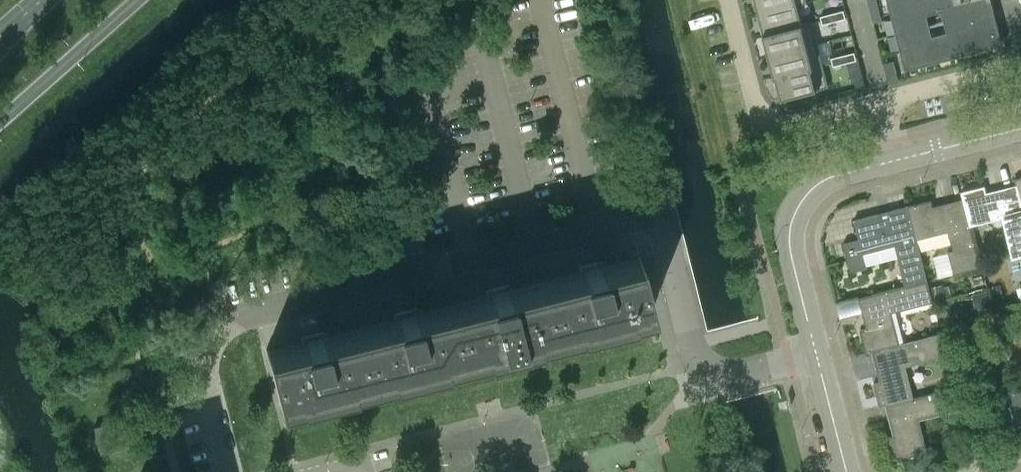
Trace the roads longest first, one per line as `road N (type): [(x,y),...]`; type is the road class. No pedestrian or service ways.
road 1 (residential): [(816,353),(733,375),(716,375),(700,362),(658,210),(236,322),(212,343),(205,368),(230,471)]
road 2 (residential): [(816,353),(790,248),(798,211),(822,183),(895,162)]
road 3 (residential): [(729,0),(763,132),(880,103)]
road 4 (primary): [(0,119),(134,0)]
road 5 (residential): [(1020,66),(880,103)]
road 6 (residential): [(895,162),(1020,130)]
road 7 (residential): [(846,471),(816,353)]

